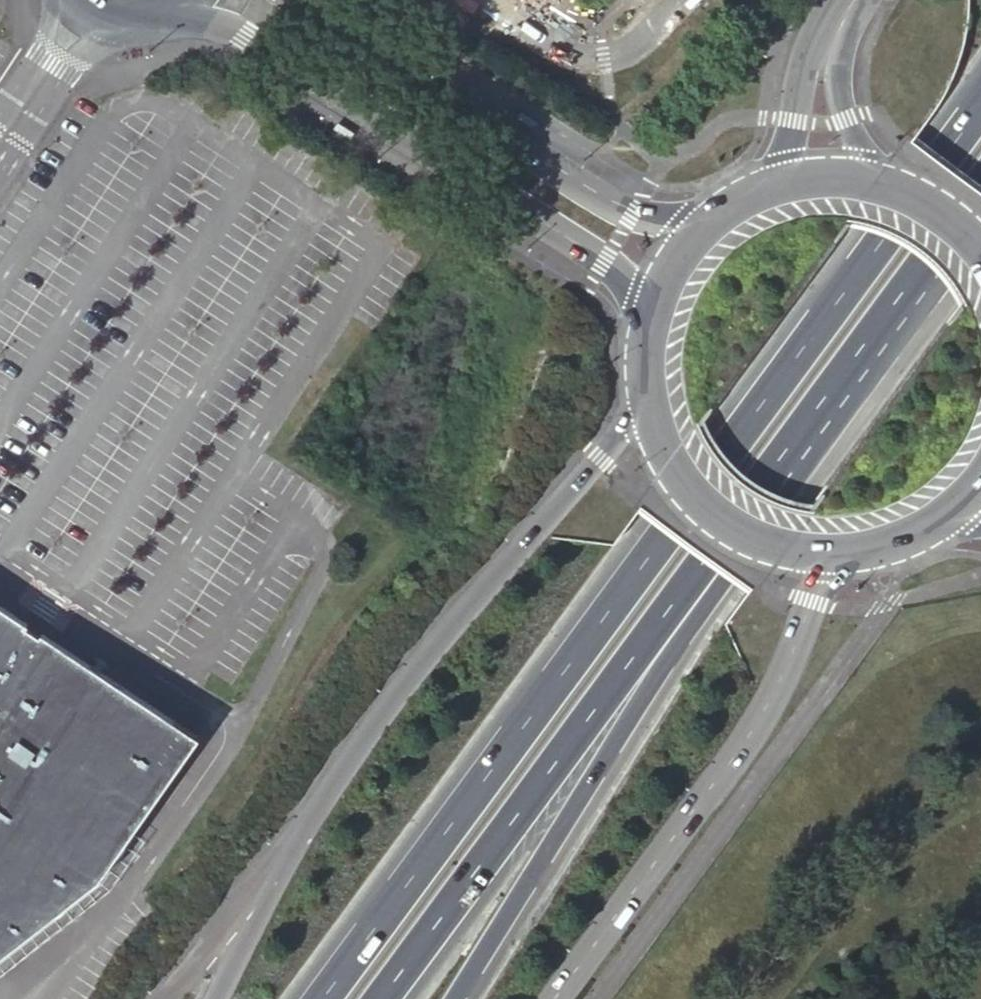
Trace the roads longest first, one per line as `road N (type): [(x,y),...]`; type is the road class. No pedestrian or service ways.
road 1 (trunk): [(980,101),(321,998)]
road 2 (unclassified): [(641,395),(419,670),(256,906)]
road 3 (secondary): [(170,16),(286,64),(604,262),(648,306)]
road 4 (trunk): [(660,625),(980,197)]
road 5 (tertiary): [(554,998),(767,707),(810,599),(841,556)]
road 6 (secondary): [(699,225),(630,216),(283,0)]
road 7 (trunk): [(384,998),(660,625)]
road 8 (trunk): [(457,998),(546,857),(660,625)]
road 9 (secondary): [(641,395),(664,461),(713,517),(790,552),(841,556)]
road 10 (secondary): [(980,247),(903,188),(818,174)]
road 11 (secondary): [(850,0),(818,71),(818,174)]
road 12 (secondary): [(818,174),(753,190),(699,225)]
road 13 (unclassified): [(256,906),(173,998)]

